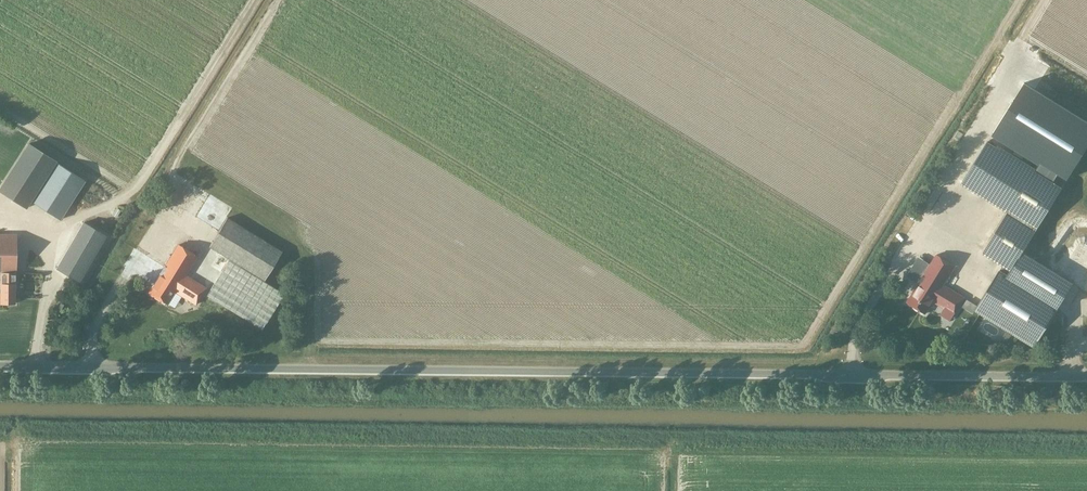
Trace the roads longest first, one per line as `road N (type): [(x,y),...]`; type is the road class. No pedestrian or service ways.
road 1 (unclassified): [(1086,377),(0,366)]

